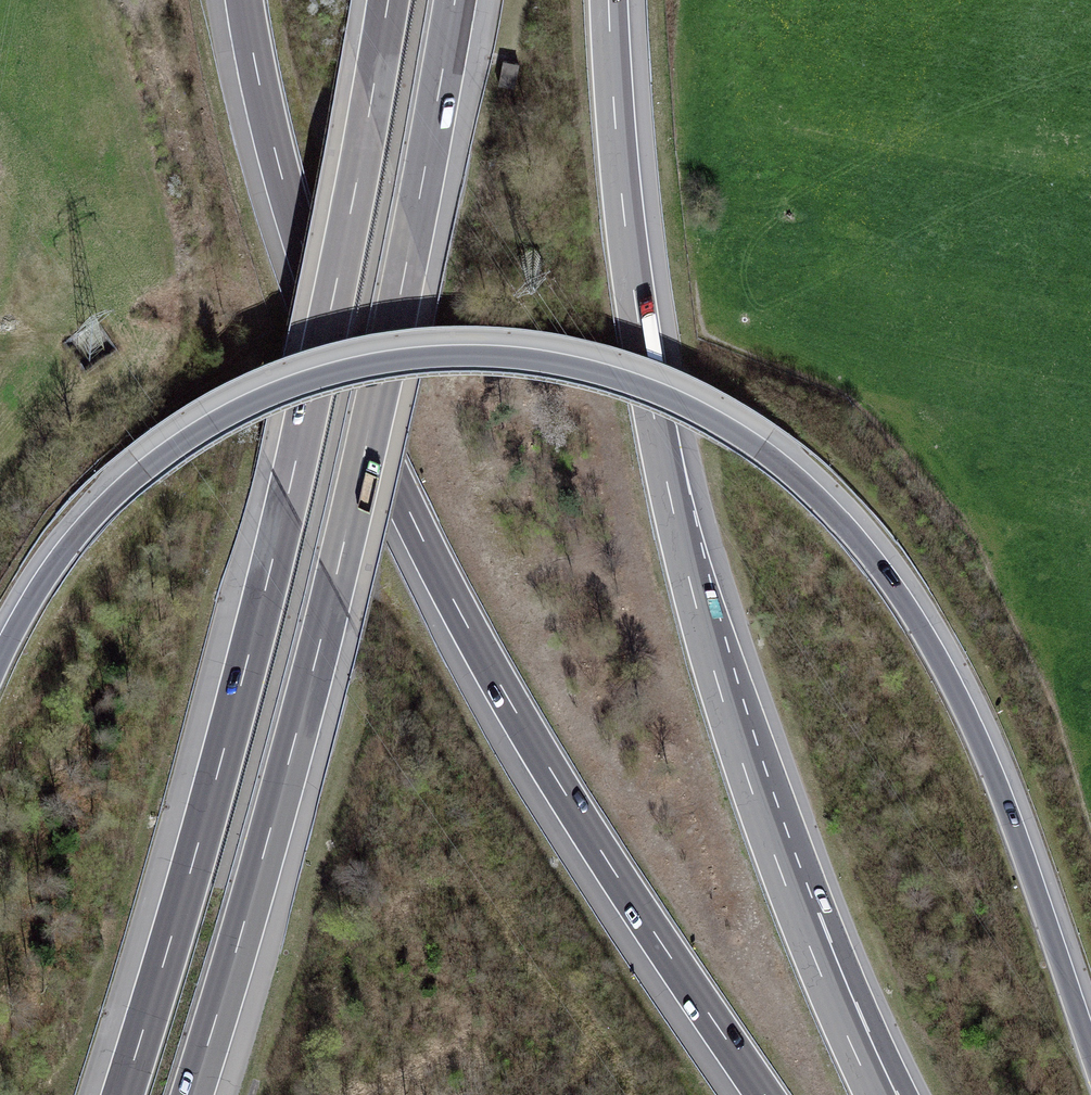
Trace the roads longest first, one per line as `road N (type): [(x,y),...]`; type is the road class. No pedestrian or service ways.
road 1 (motorway): [(1090,1050),(990,764),(901,595),(796,476),(722,424),(639,385),(547,361),(423,356),(265,396),(179,444),(95,514),(43,581),(0,659)]
road 2 (motorway): [(245,0),(306,261),(378,446),(533,742),(765,1094)]
road 3 (motorway): [(387,0),(288,502),(122,1094)]
road 4 (motorway): [(194,1094),(334,590),(456,0)]
road 5 (motorway): [(854,1050),(746,776),(670,498),(629,267),(609,0)]

